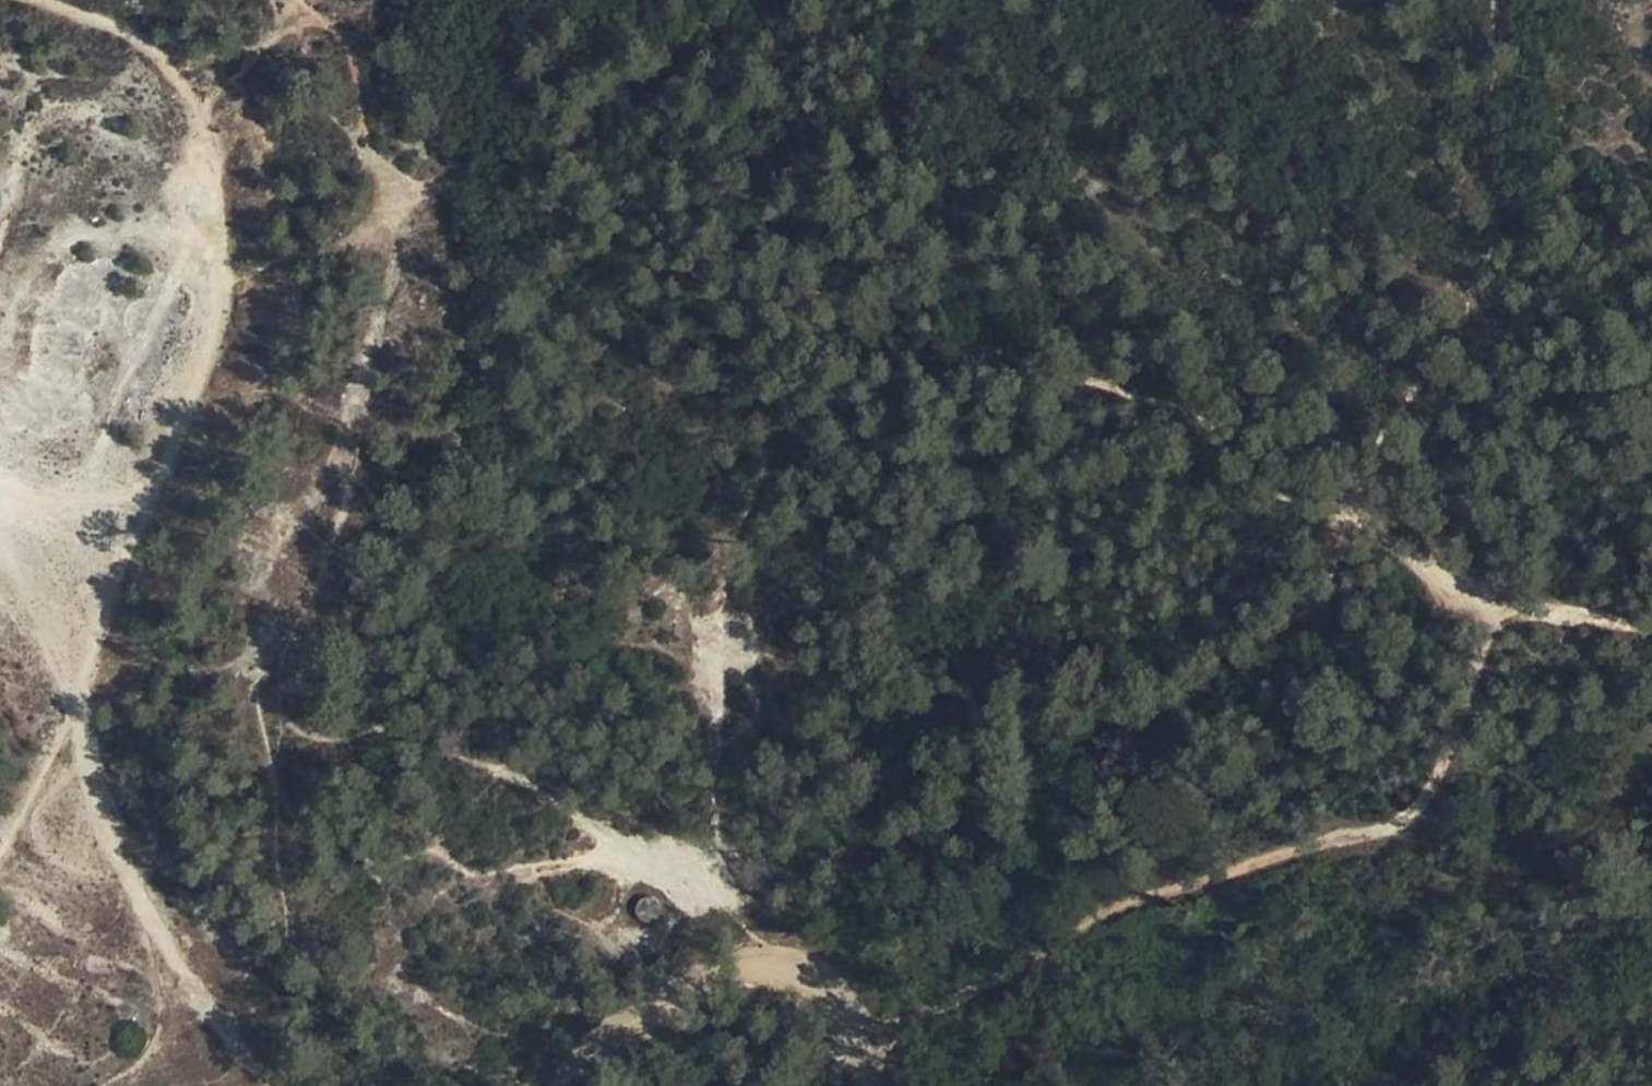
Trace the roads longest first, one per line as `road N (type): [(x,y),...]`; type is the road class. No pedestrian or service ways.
road 1 (track): [(1500,602),(1448,773),(1413,815),(1101,909),(981,988),(850,1021)]
road 2 (track): [(574,1085),(678,995),(757,958),(792,962),(827,986),(850,1021),(861,1085)]

